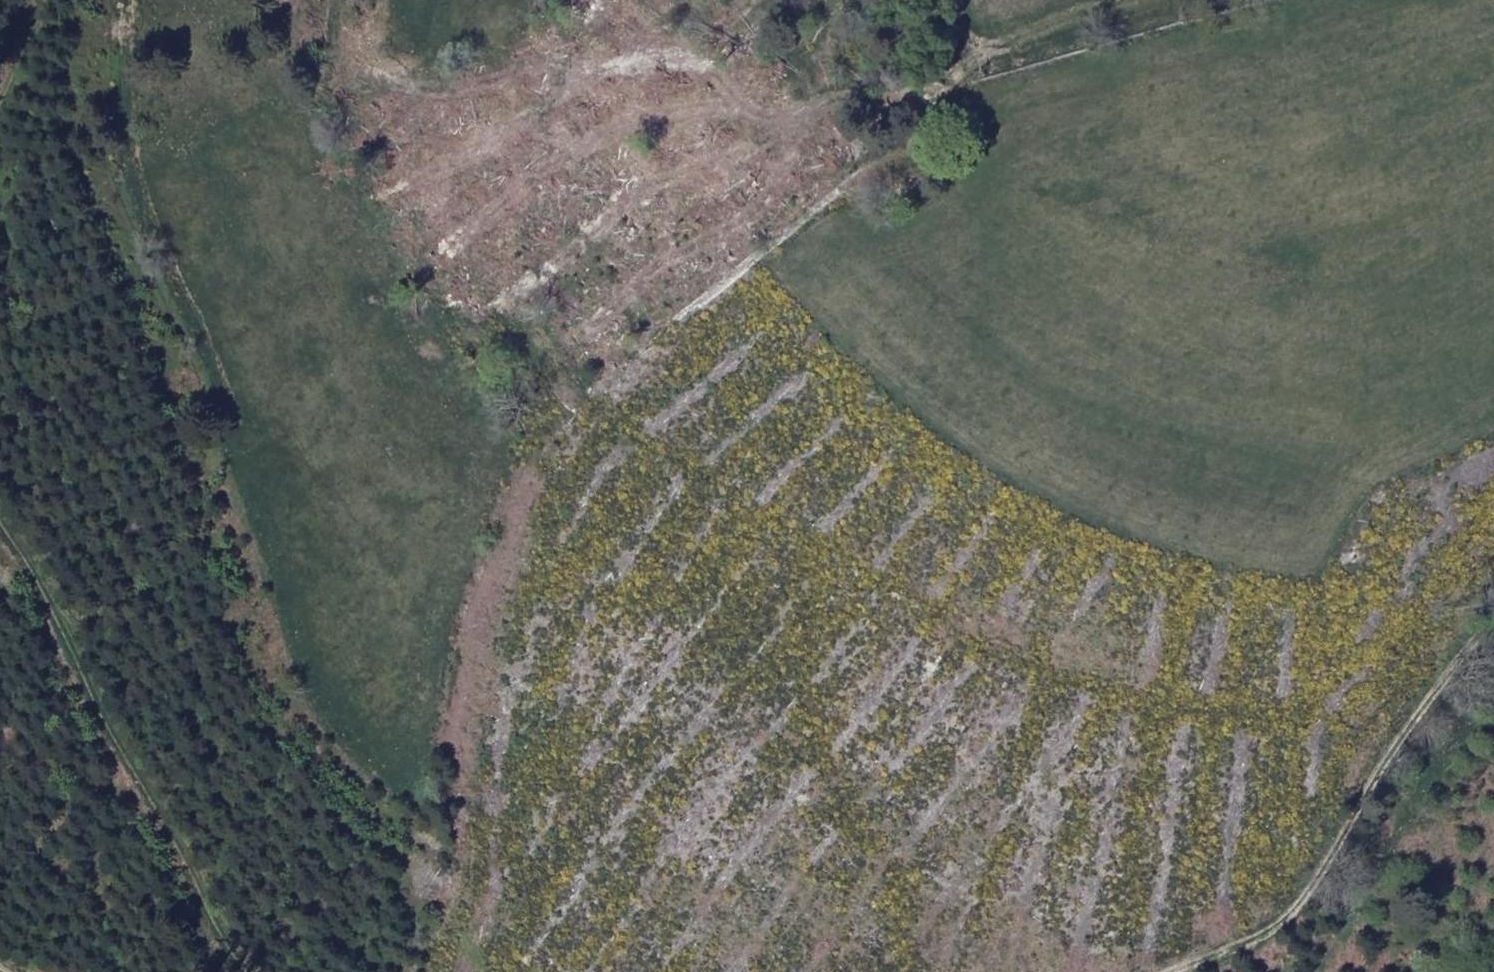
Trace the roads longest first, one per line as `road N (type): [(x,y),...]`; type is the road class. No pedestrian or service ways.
road 1 (track): [(238,971),(211,942),(90,670),(0,512)]
road 2 (track): [(1493,614),(1286,930),(1170,971)]

